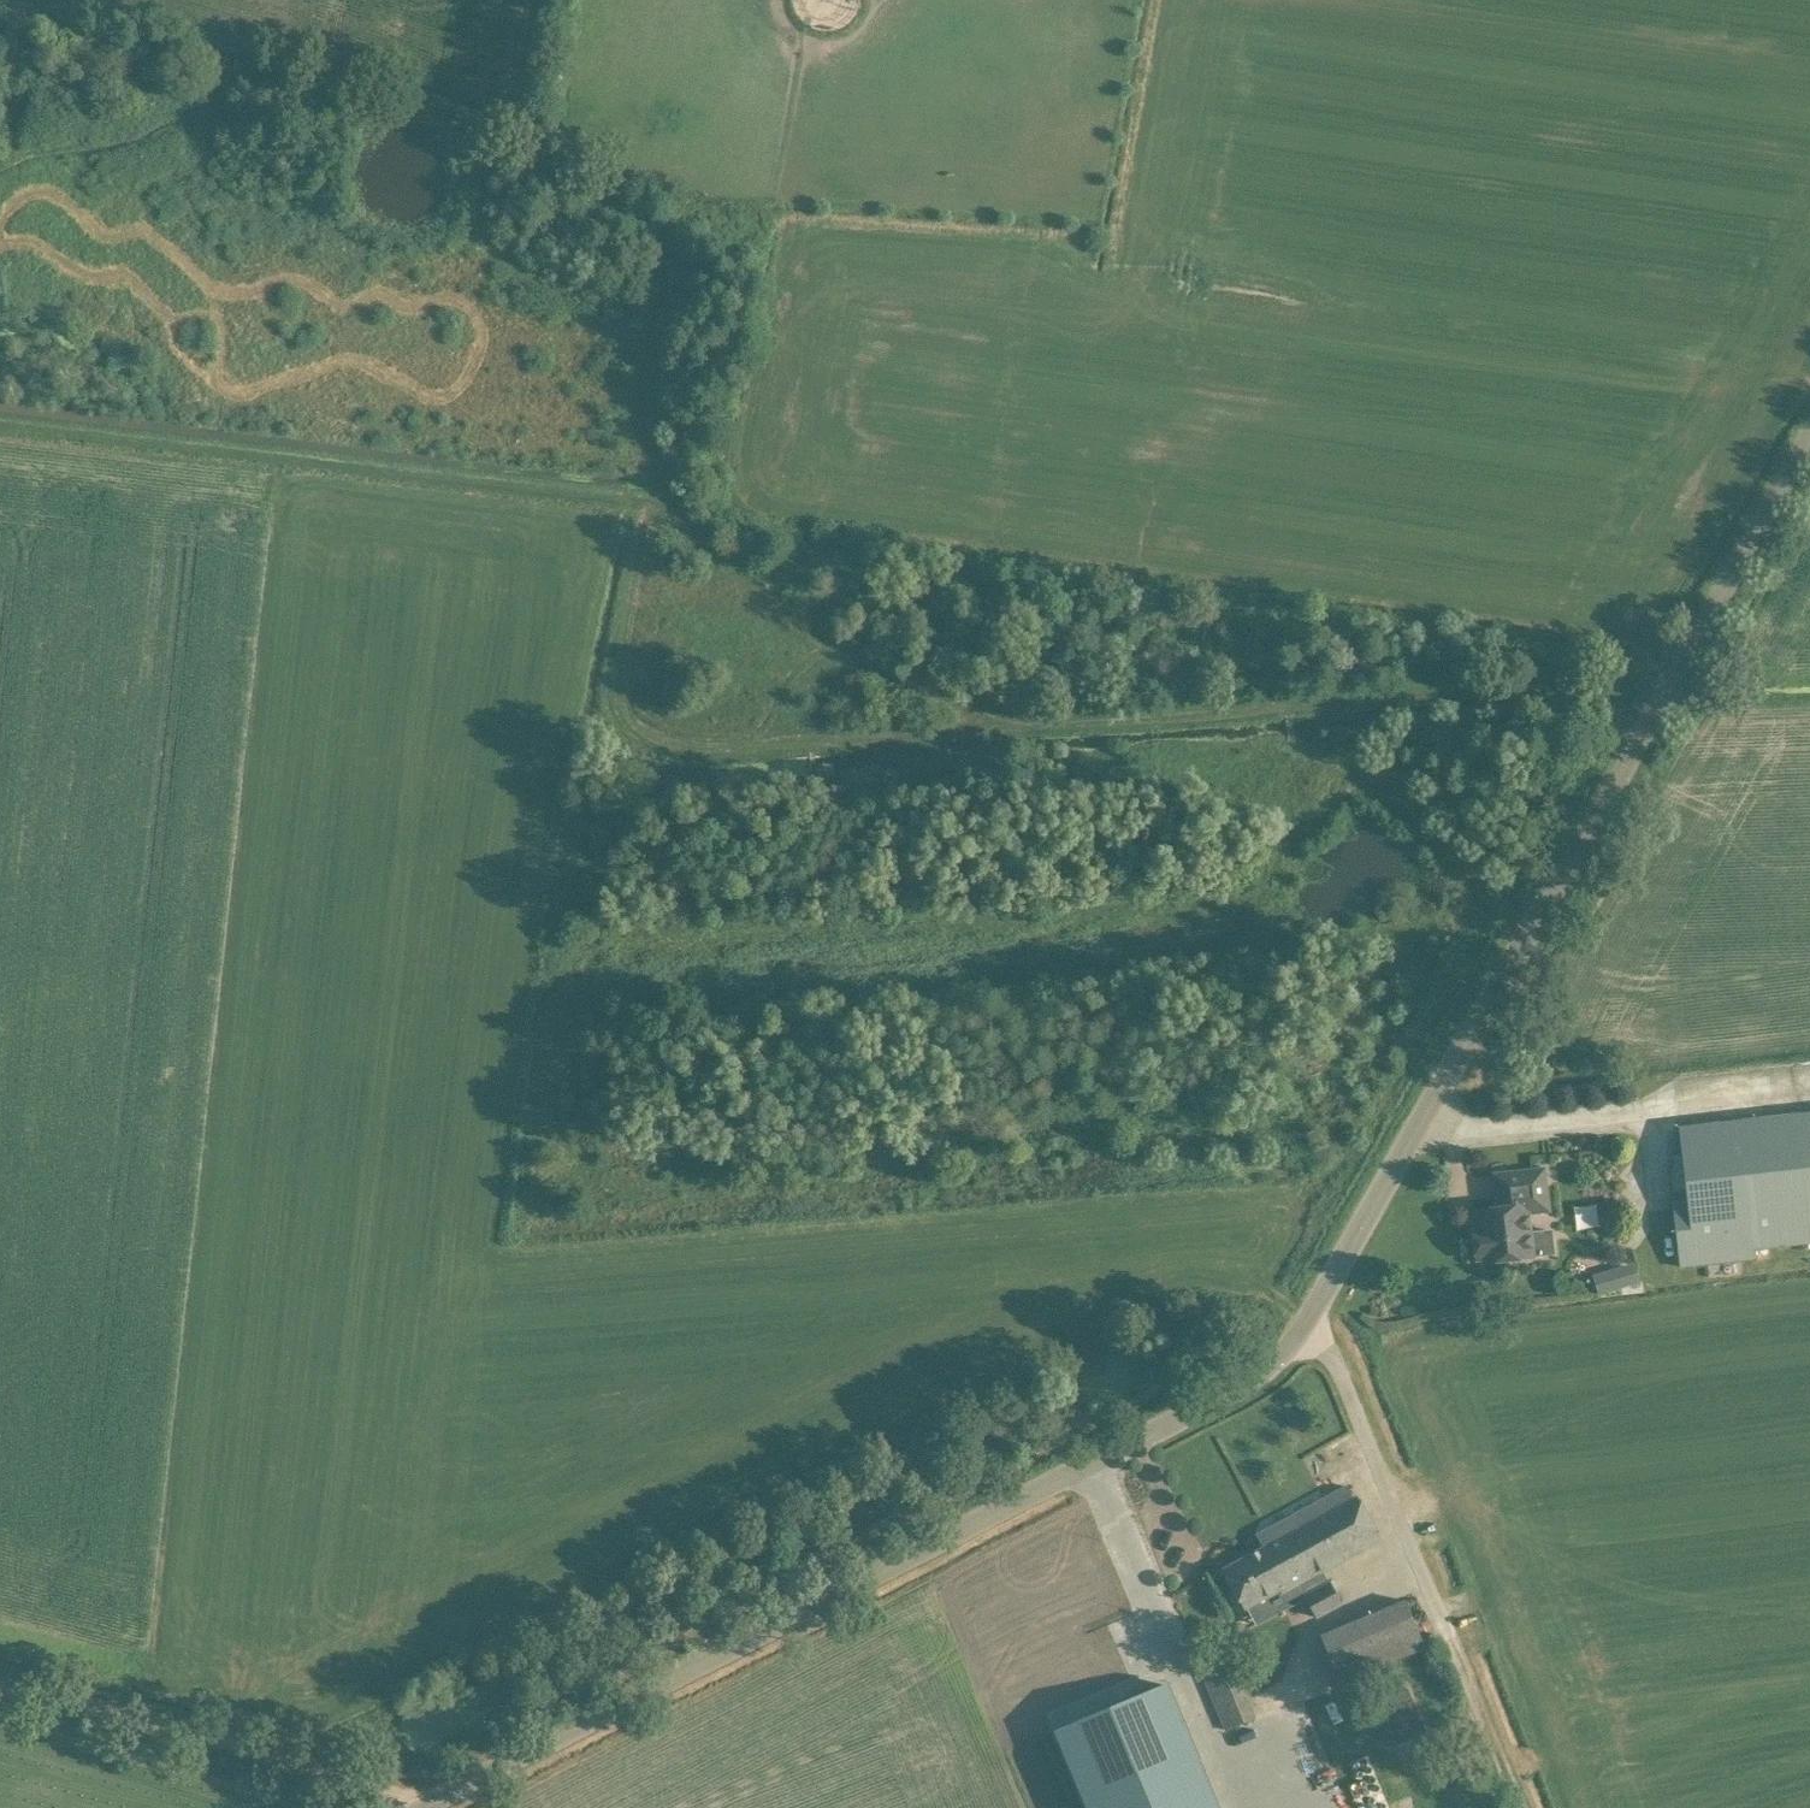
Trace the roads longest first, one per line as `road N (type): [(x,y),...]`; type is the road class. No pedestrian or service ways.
road 1 (unclassified): [(422,1807),(990,1531),(1250,1396),(1296,1358),(1336,1304),(1809,440)]
road 2 (track): [(423,1807),(0,1694)]

